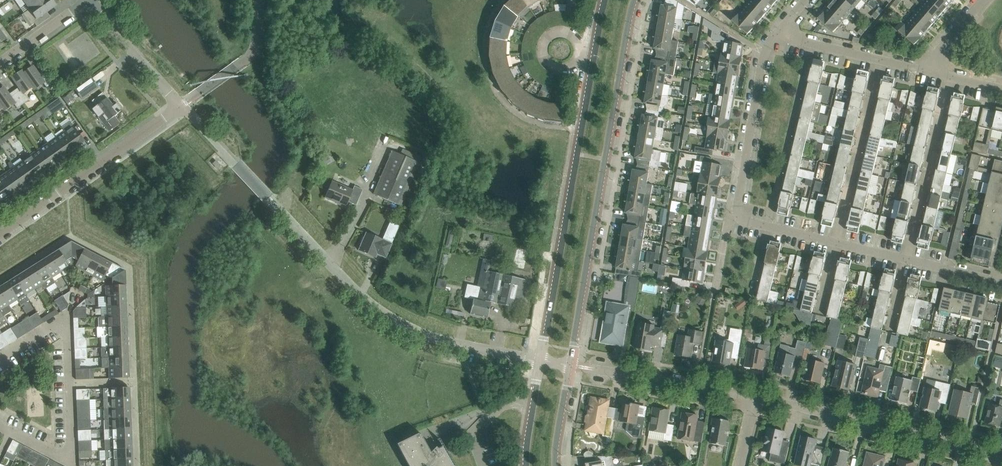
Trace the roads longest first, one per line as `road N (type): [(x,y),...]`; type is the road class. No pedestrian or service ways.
road 1 (tertiary): [(570,365),(635,0)]
road 2 (tertiary): [(606,0),(540,361)]
road 3 (residential): [(540,361),(447,343),(394,322),(349,288),(269,202)]
road 4 (residential): [(12,433),(69,455),(68,338),(63,329),(49,328),(0,358)]
road 5 (residential): [(1001,458),(755,398)]
road 6 (residential): [(0,236),(181,108)]
road 7 (residential): [(738,214),(762,62),(776,36)]
road 8 (residential): [(738,214),(907,261)]
road 9 (residential): [(934,68),(776,36)]
road 10 (residential): [(755,398),(600,370)]
road 11 (unclassified): [(93,0),(181,108)]

